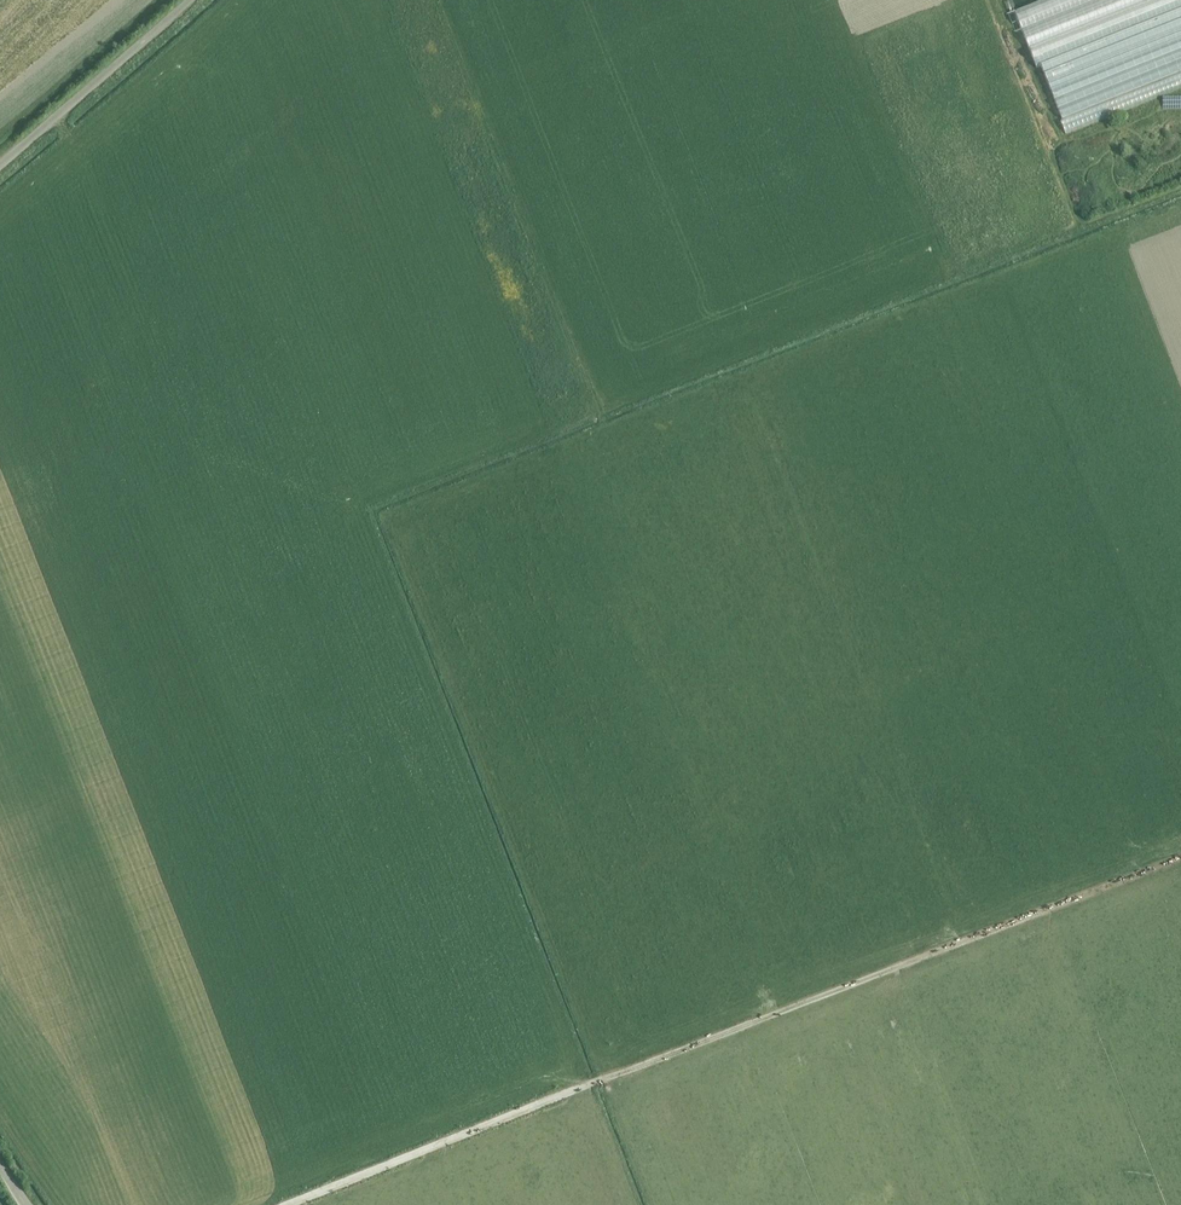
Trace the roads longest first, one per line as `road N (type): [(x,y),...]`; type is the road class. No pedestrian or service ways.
road 1 (unclassified): [(0,165),(190,0)]

